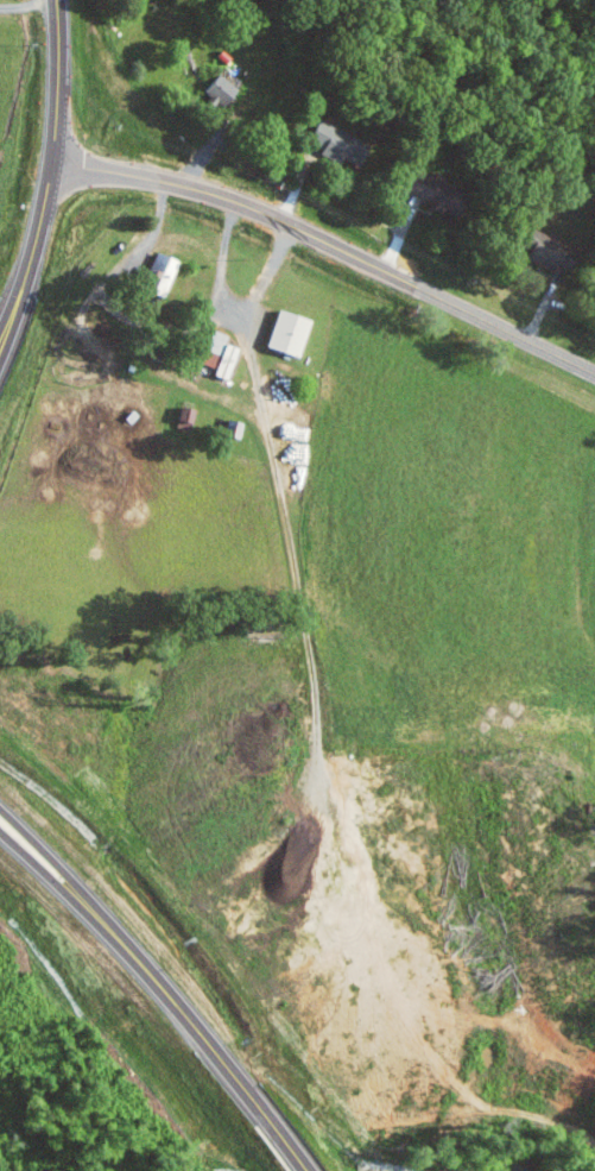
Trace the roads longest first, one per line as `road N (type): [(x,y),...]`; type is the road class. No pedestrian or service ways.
road 1 (residential): [(594,374),(238,202),(51,163)]
road 2 (secondary): [(308,1170),(232,1069),(83,900)]
road 3 (secondary): [(1,338),(51,163)]
road 4 (secondary): [(51,163),(56,0)]
road 5 (secondary): [(83,900),(0,807)]

